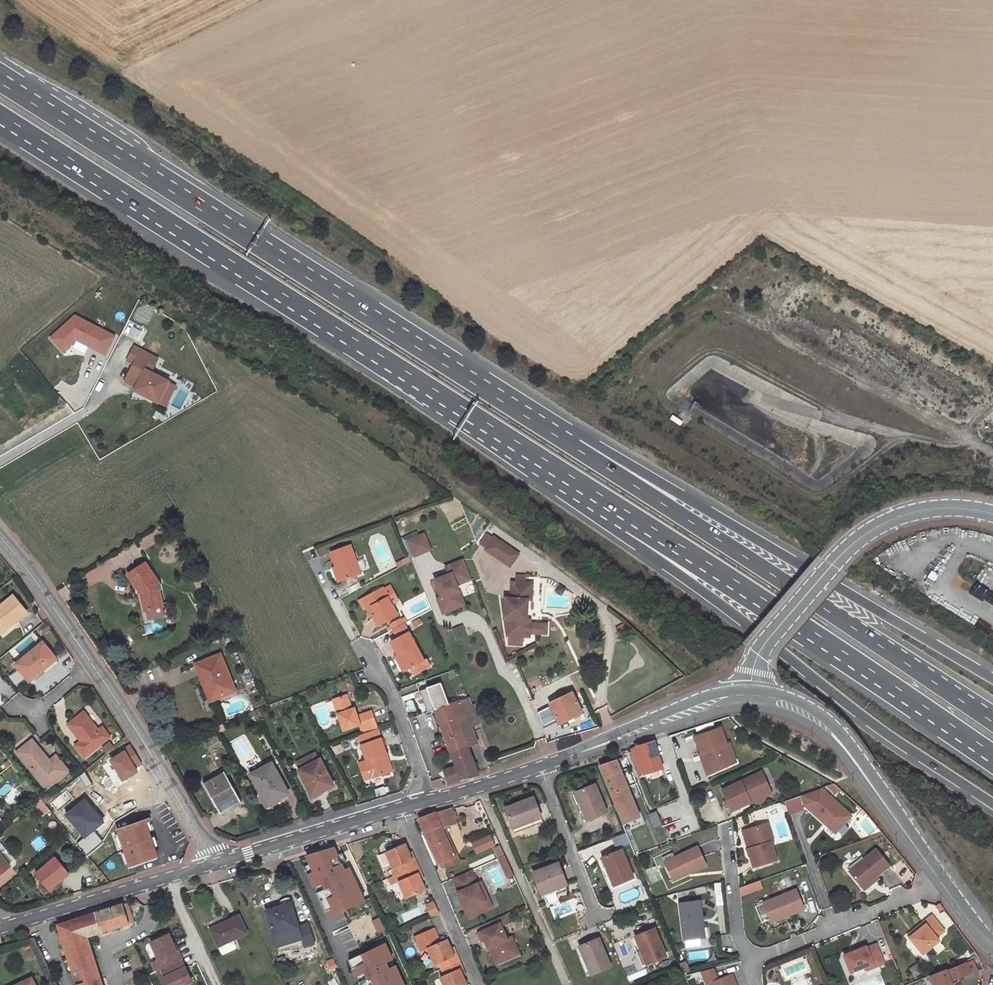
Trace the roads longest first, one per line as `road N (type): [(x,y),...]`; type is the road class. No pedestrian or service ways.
road 1 (trunk): [(0,114),(633,515)]
road 2 (trunk): [(575,448),(0,83)]
road 3 (trunk): [(992,723),(575,448)]
road 4 (trunk): [(992,679),(606,450),(575,448)]
road 5 (trunk): [(633,515),(641,547),(992,803)]
road 6 (trunk): [(633,515),(992,754)]
road 7 (tertiary): [(212,862),(138,737),(0,537)]
road 8 (residential): [(941,883),(747,962),(725,829)]
road 9 (unclassified): [(751,697),(760,651),(860,538),(921,510),(992,514)]
road 10 (tertiary): [(751,697),(785,702),(833,734),(941,883)]
road 11 (tertiary): [(751,697),(726,699),(542,766)]
road 12 (tertiary): [(212,862),(3,928)]
road 13 (tertiary): [(400,808),(212,862)]
road 14 (residential): [(400,808),(475,984)]
road 15 (residential): [(424,801),(392,693),(359,651)]
road 16 (residential): [(542,766),(596,915)]
road 17 (tertiary): [(542,766),(424,801)]

